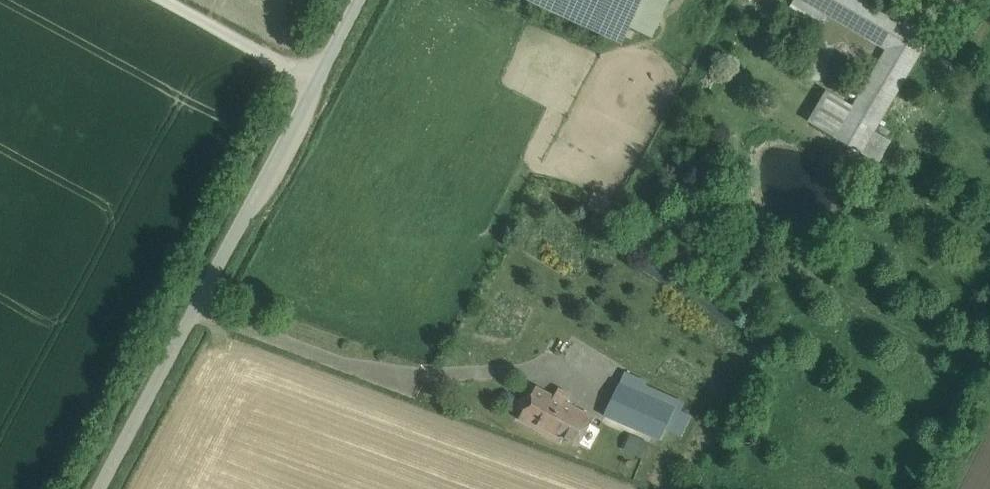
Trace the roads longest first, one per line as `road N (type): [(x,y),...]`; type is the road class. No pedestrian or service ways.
road 1 (track): [(198,300),(397,364),(563,367),(599,384)]
road 2 (residential): [(359,0),(198,300)]
road 3 (track): [(198,300),(103,488)]

